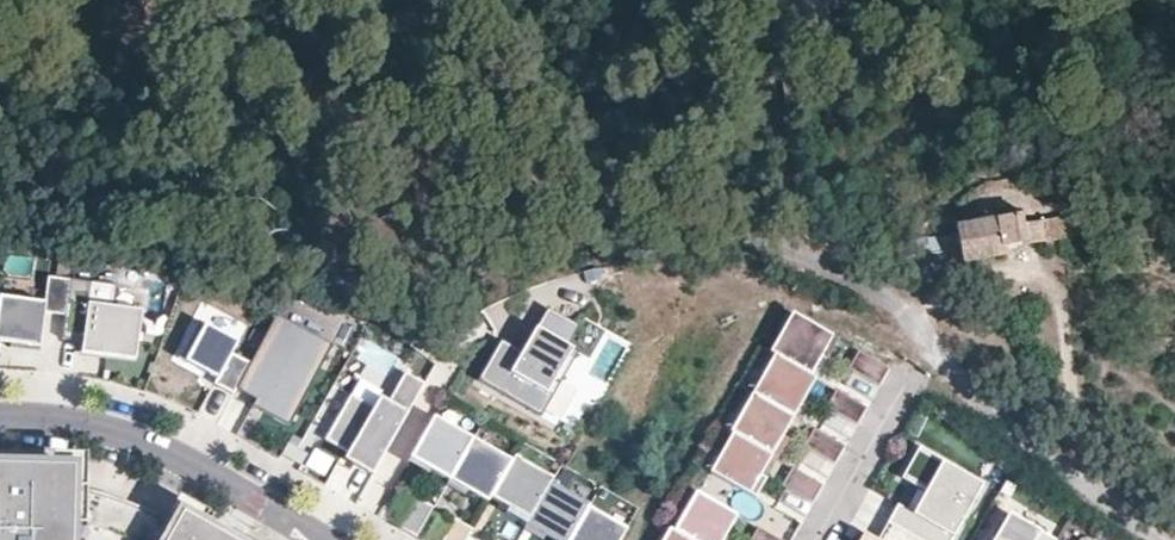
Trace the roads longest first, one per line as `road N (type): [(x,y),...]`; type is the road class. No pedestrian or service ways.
road 1 (residential): [(1160,539),(1026,439),(873,291),(798,256),(270,92),(222,66),(199,29),(197,0)]
road 2 (residential): [(0,419),(55,420),(132,439),(321,539)]
road 3 (residential): [(904,385),(817,539)]

